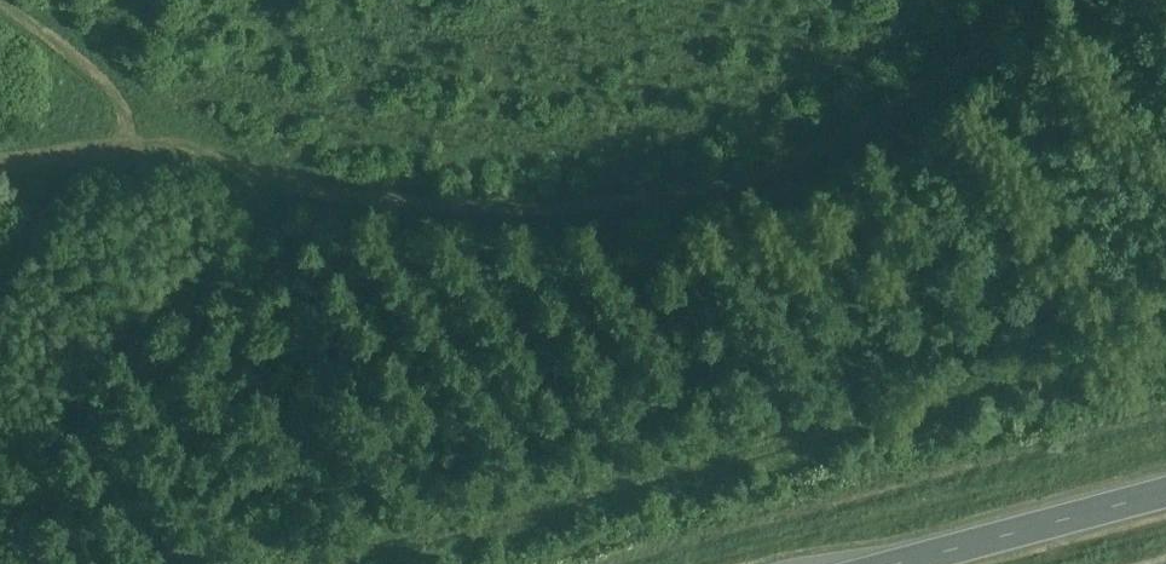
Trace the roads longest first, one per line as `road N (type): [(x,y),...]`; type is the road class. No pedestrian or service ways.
road 1 (trunk): [(1165,494),(903,563)]

